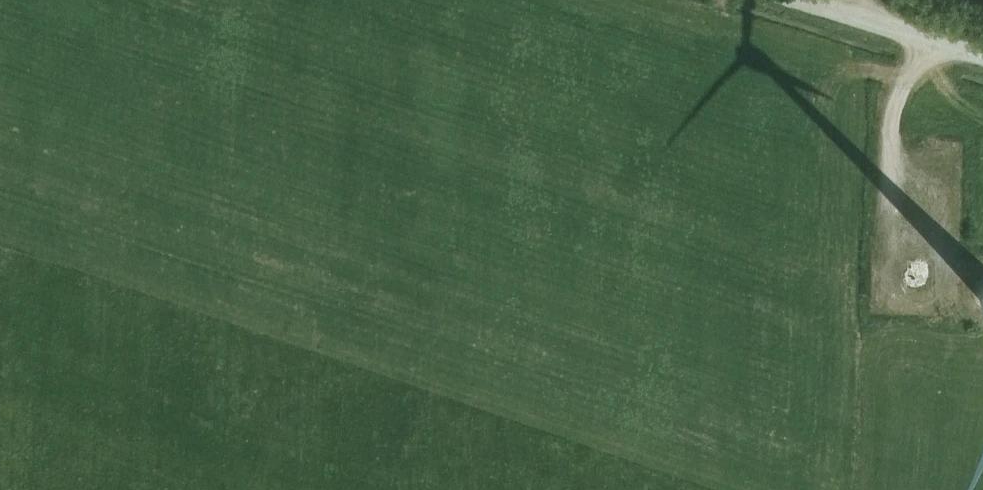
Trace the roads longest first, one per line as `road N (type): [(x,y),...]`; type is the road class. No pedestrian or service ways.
road 1 (track): [(796,0),(982,57)]

